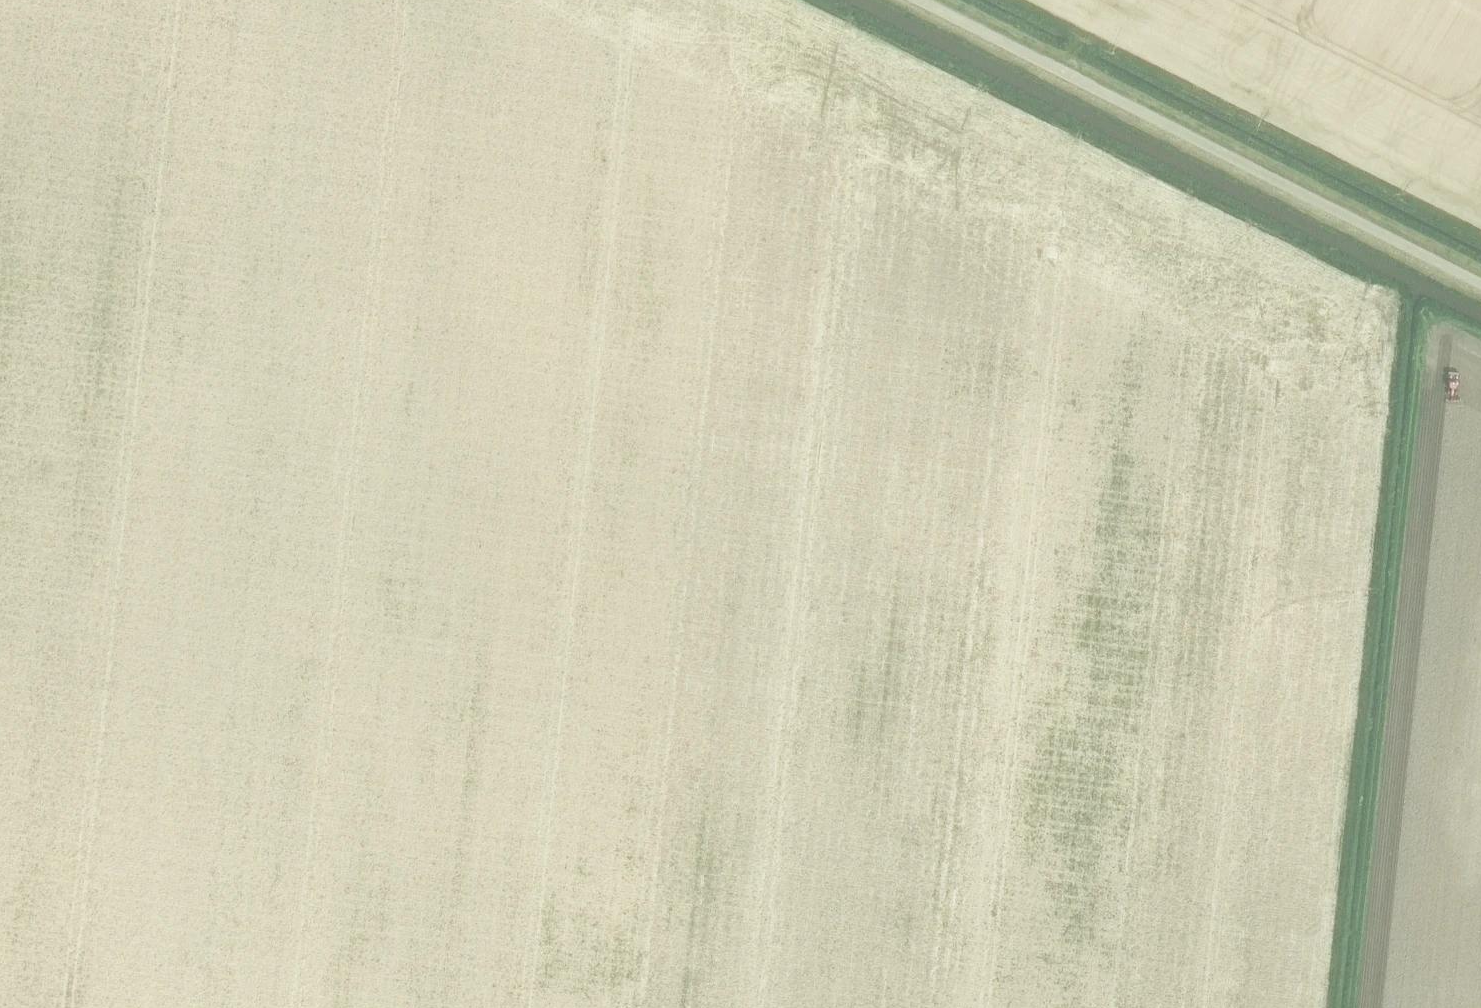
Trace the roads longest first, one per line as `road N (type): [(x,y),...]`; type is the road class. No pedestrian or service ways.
road 1 (unclassified): [(1480,282),(921,0)]

